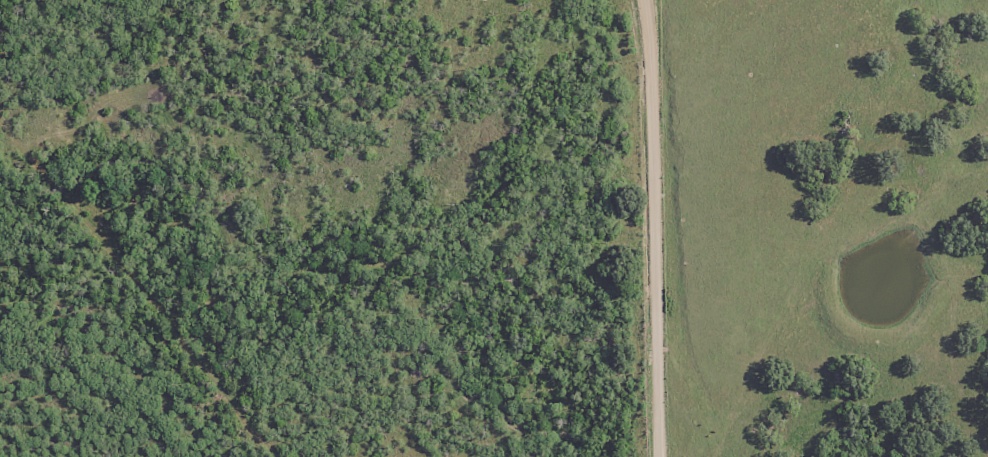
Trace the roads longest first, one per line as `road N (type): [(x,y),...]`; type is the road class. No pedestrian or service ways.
road 1 (residential): [(663,456),(648,0)]

